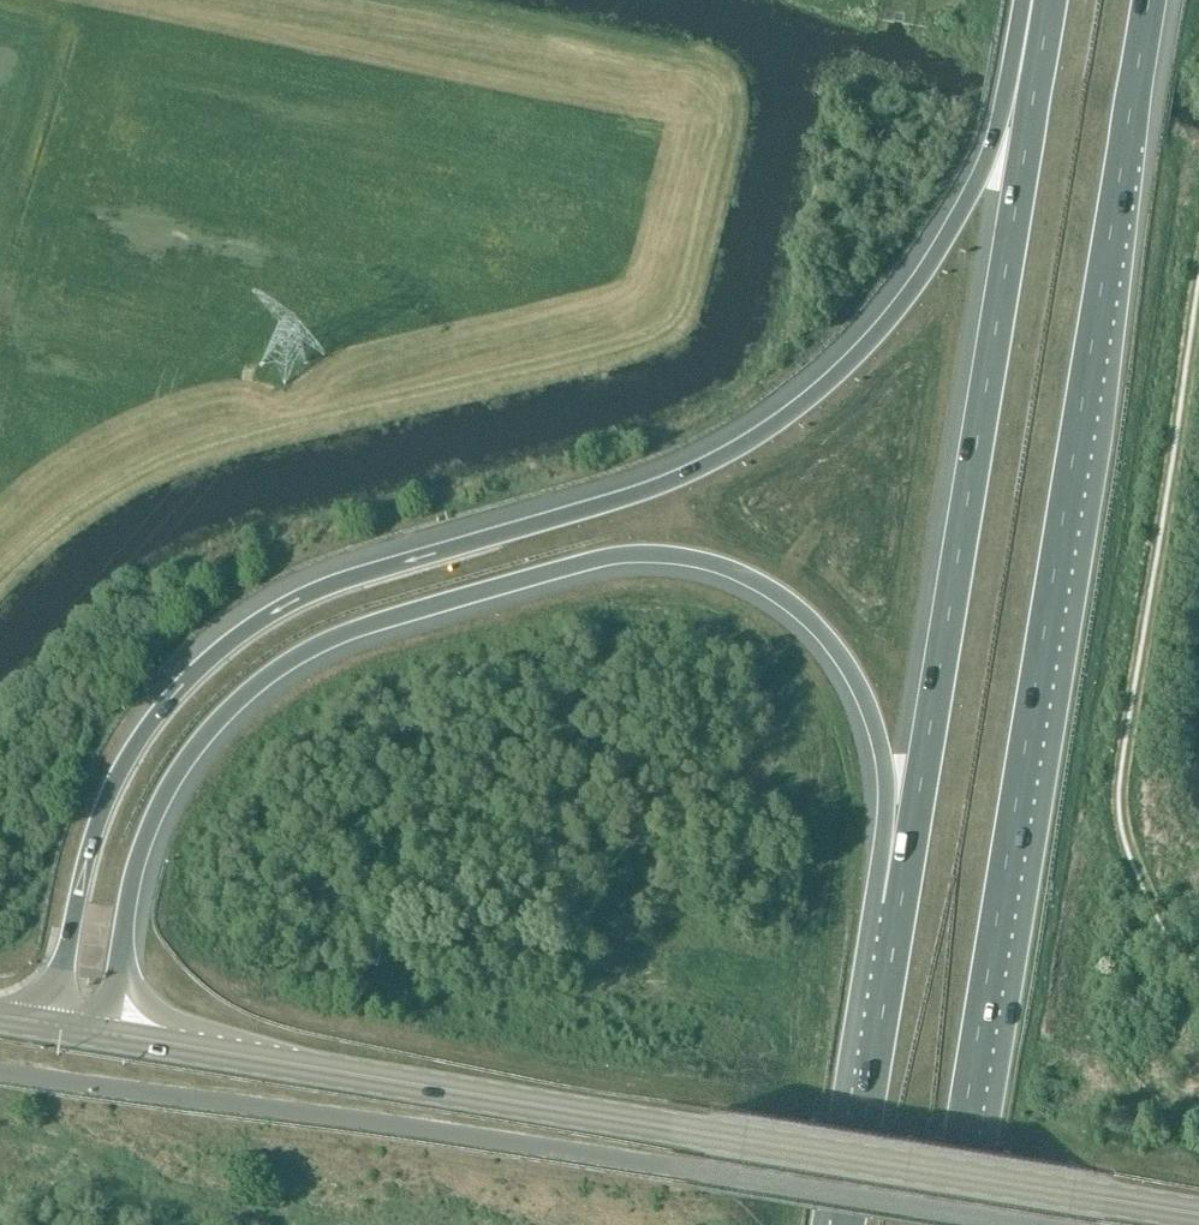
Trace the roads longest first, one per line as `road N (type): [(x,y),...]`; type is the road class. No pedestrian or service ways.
road 1 (motorway): [(1036,0),(992,150),(944,247),(884,327),(811,400),(720,460),(667,485),(301,601),(236,639),(167,704),(131,749),(94,832),(54,1026)]
road 2 (motorway): [(110,1035),(145,841),(194,749),(232,710),(281,668),(339,636),(615,558),(680,560),(738,576),(791,609),(843,662),(876,726),(902,904)]
road 3 (motorway): [(947,1224),(1149,0)]
road 4 (secondary): [(1198,1214),(110,1035)]
road 5 (unclassified): [(1025,1224),(0,1072)]
road 6 (motorway): [(1050,0),(902,904)]
road 7 (motorway): [(902,904),(849,1224)]

